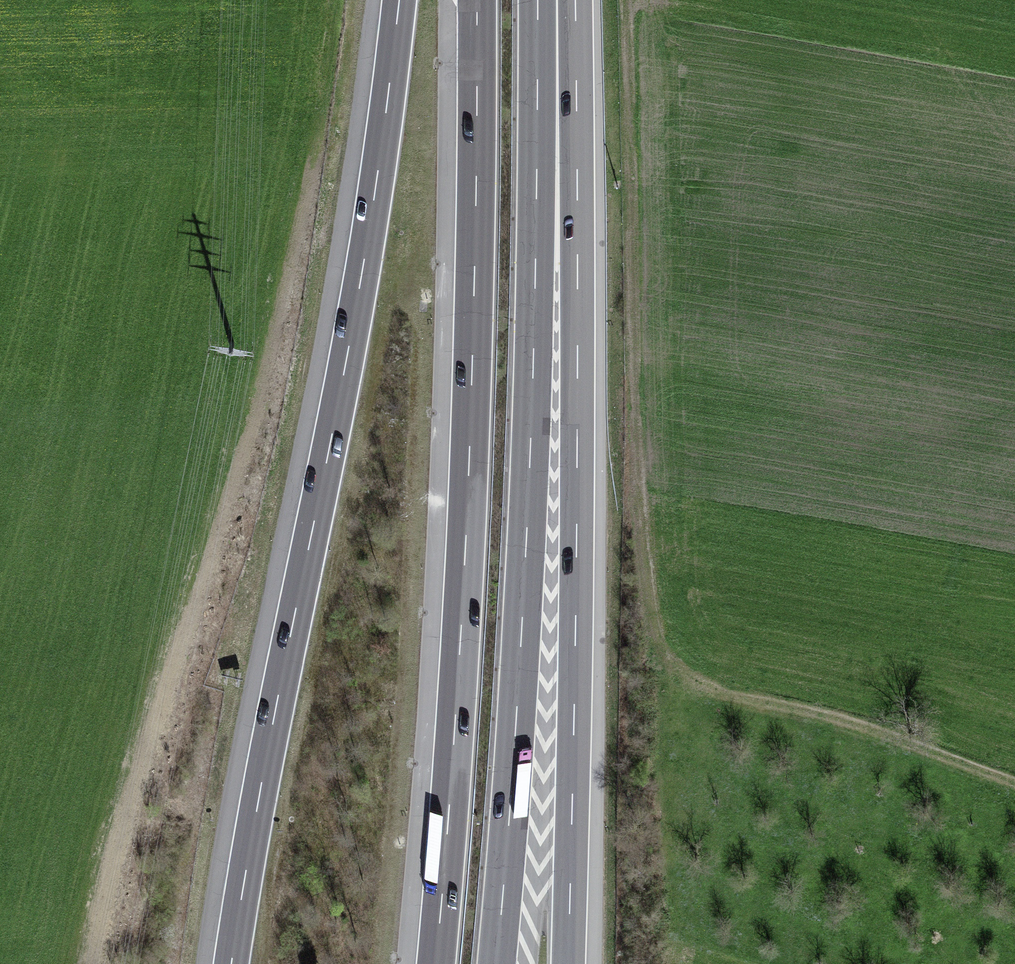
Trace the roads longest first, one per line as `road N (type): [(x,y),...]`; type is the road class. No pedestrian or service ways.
road 1 (motorway): [(400,0),(355,322),(231,963)]
road 2 (motorway): [(496,963),(521,633),(550,0)]
road 3 (motorway): [(478,0),(470,459),(435,963)]
road 4 (motorway): [(568,963),(576,542),(560,0)]
road 5 (track): [(1014,784),(853,722),(719,692),(675,660),(651,598),(636,457)]

